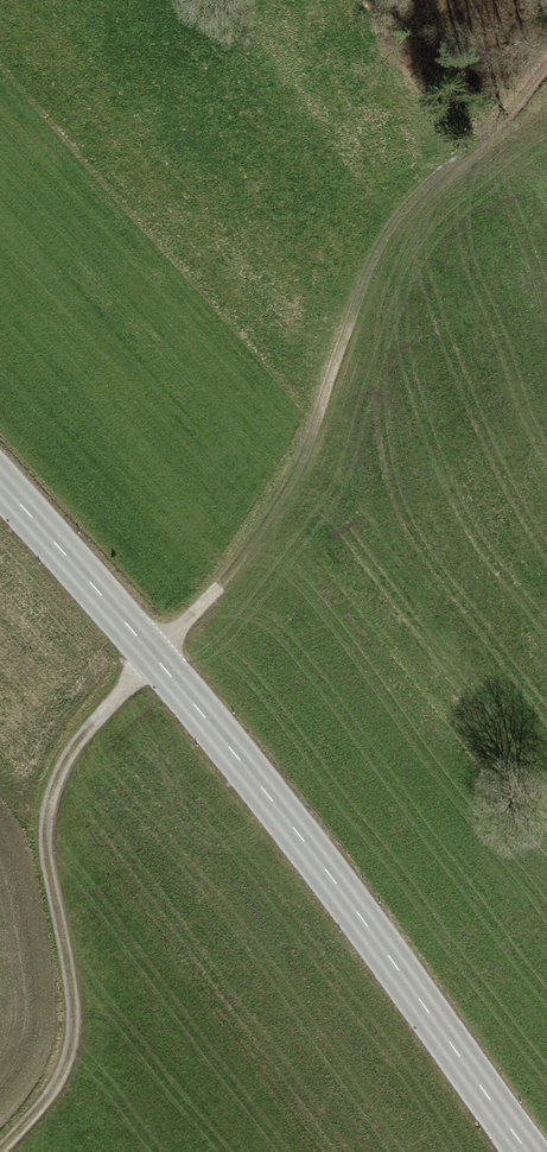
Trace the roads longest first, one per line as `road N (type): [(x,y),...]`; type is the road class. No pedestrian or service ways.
road 1 (tertiary): [(528,1151),(306,844),(152,653),(0,483)]
road 2 (track): [(546,56),(388,238),(280,505),(202,607),(152,653)]
road 3 (track): [(0,1151),(57,1084),(74,1021),(48,850),(57,782),(152,653)]

